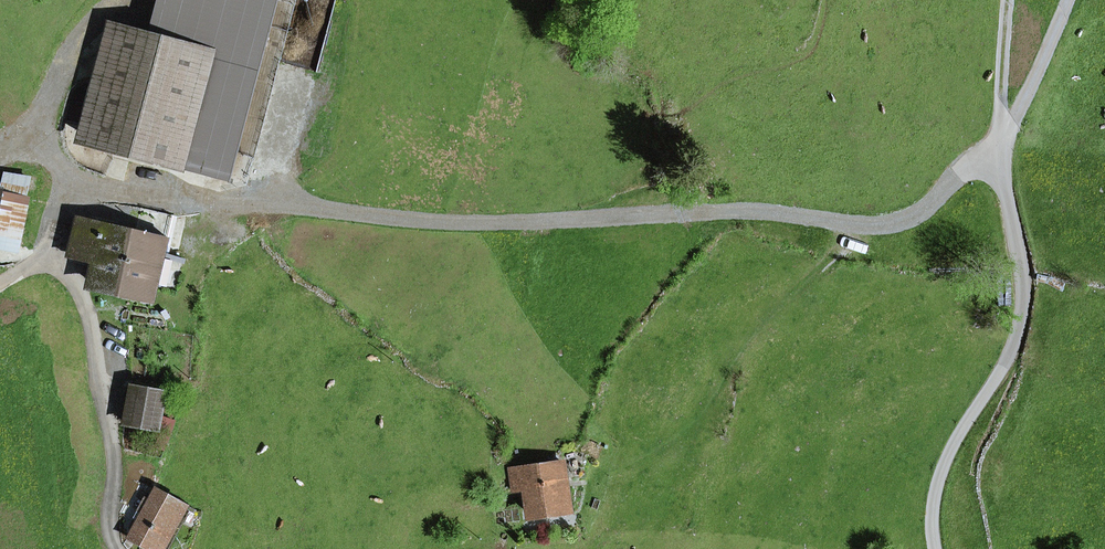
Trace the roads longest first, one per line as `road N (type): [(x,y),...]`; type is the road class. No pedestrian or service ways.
road 1 (residential): [(80,194),(59,221),(56,260),(86,306),(92,332),(116,464),(110,523),(119,548)]
road 2 (track): [(611,477),(663,449),(753,331),(856,227)]
road 3 (track): [(1003,159),(1067,0)]

